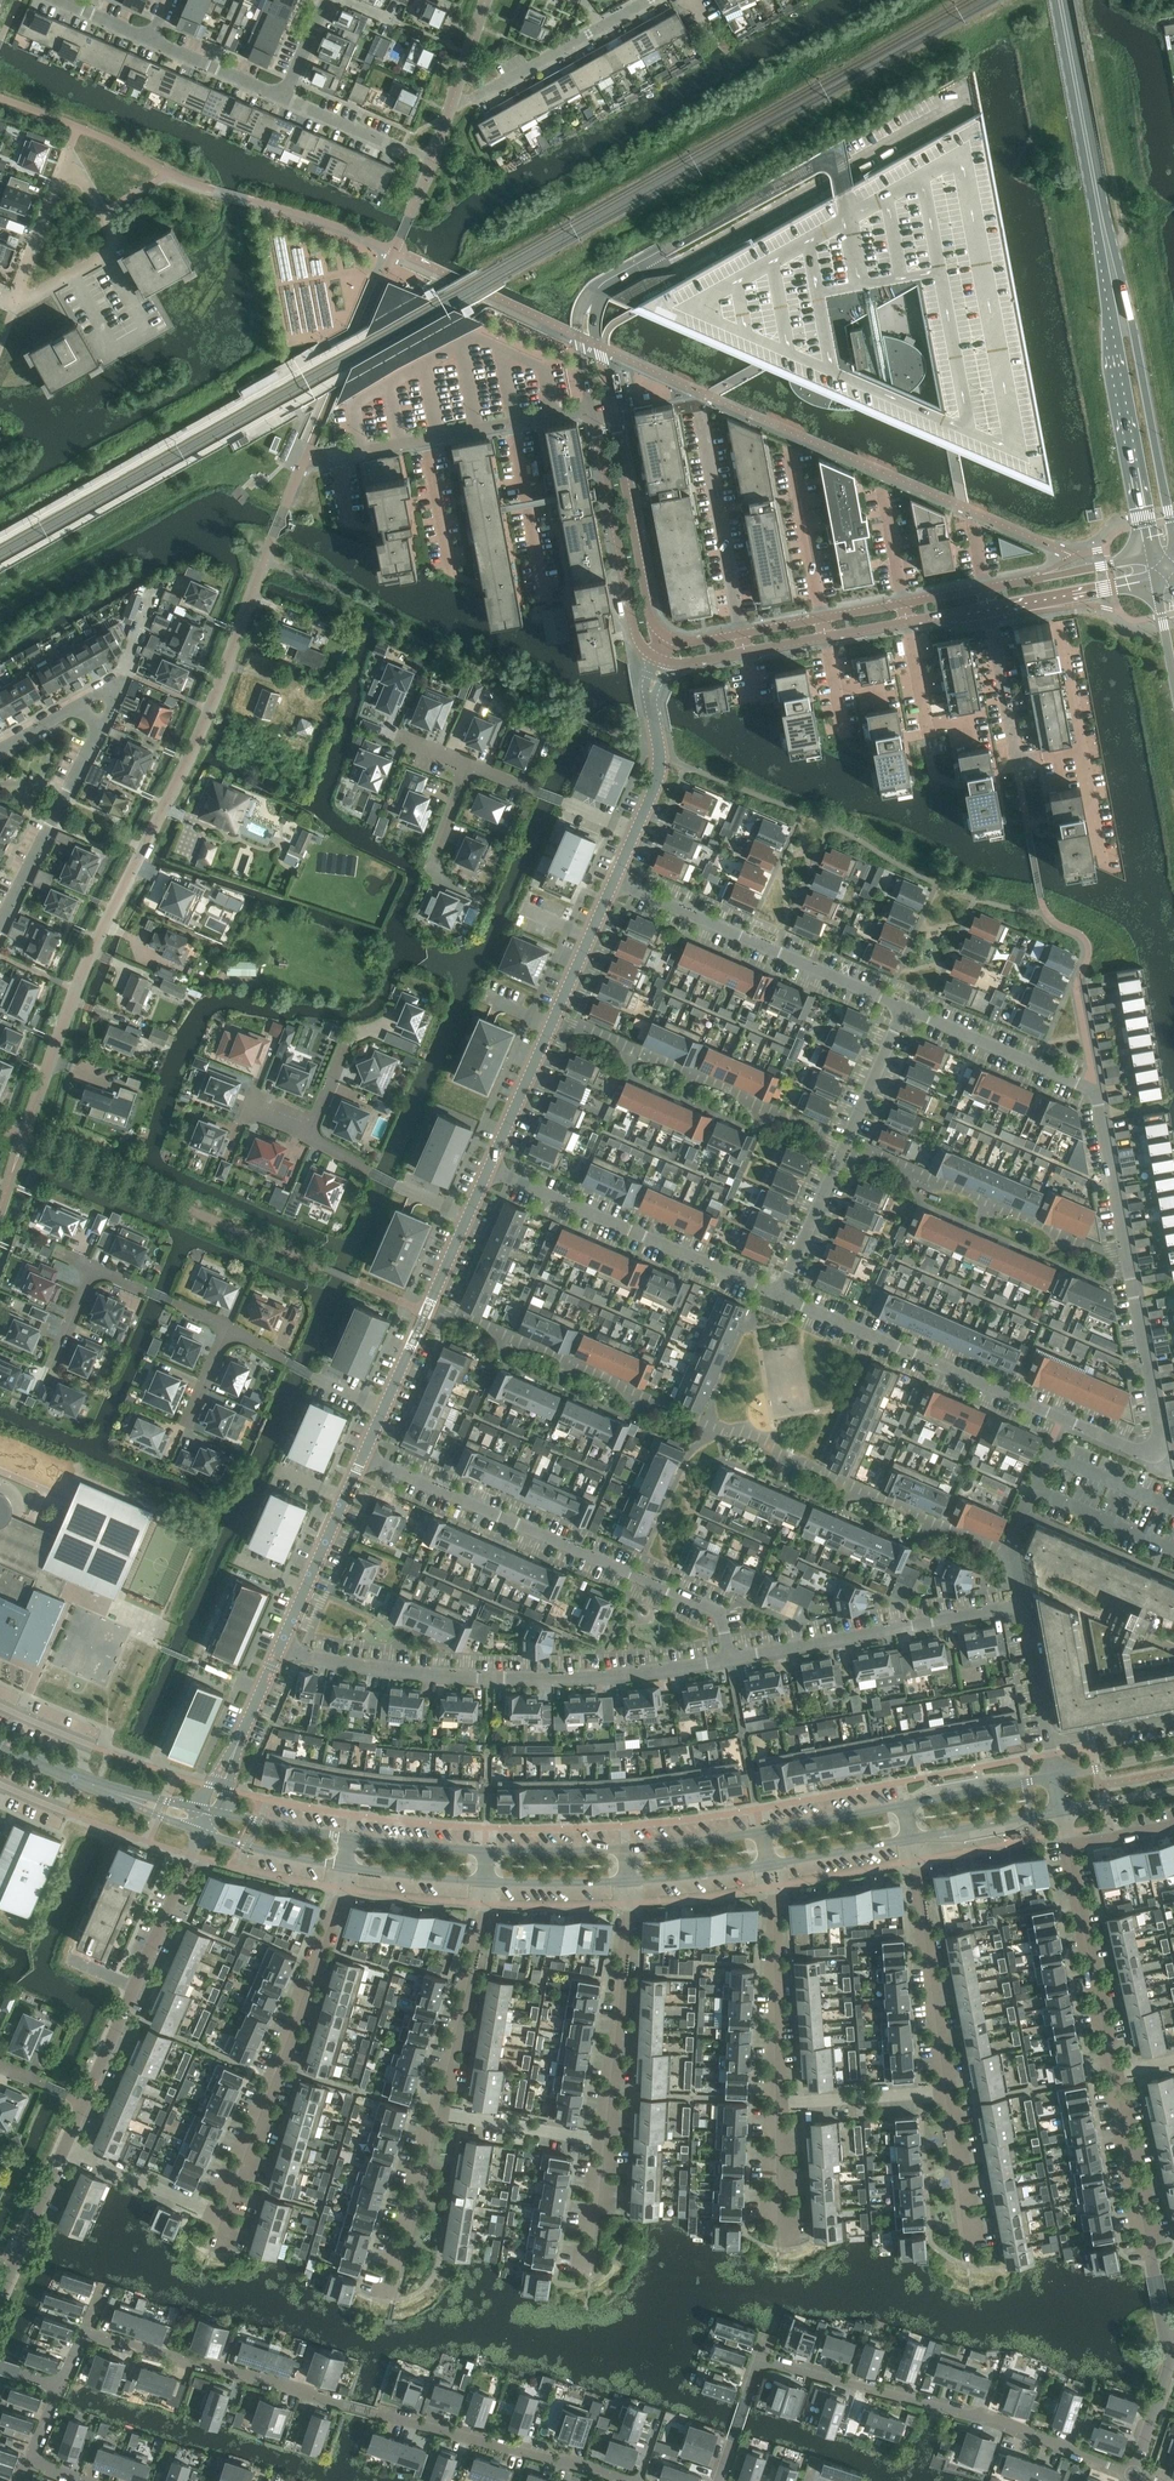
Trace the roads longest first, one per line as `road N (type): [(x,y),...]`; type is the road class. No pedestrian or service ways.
road 1 (residential): [(1152,1455),(1159,1440),(1092,1086),(904,1004)]
road 2 (residential): [(84,2331),(627,2480)]
road 3 (residential): [(719,2480),(758,2361),(986,2413),(1132,2475)]
road 4 (residential): [(731,1659),(595,1674),(497,1674),(278,1653)]
road 5 (residential): [(731,1659),(722,1612),(366,1457)]
road 6 (residential): [(1152,1455),(780,1296)]
road 7 (residential): [(224,2213),(345,1866)]
road 8 (primary): [(1105,230),(1105,284),(1151,558)]
road 9 (primary): [(1173,548),(1124,270),(1105,230)]
road 10 (residential): [(780,1296),(904,1004)]
road 11 (residential): [(780,1296),(490,1168)]
road 12 (residential): [(904,1004),(615,879)]
road 13 (unclassified): [(490,1168),(615,879)]
road 14 (residential): [(621,275),(840,159),(850,210)]
road 15 (residential): [(1024,1604),(731,1659)]
road 16 (residential): [(84,2102),(199,1832)]
road 17 (residential): [(592,409),(328,459)]
road 18 (residential): [(592,409),(634,627),(661,661)]
road 19 (residential): [(1165,2331),(1112,2075)]
road 20 (track): [(1116,252),(1125,240),(1080,0)]
road 21 (residential): [(607,2138),(628,1880)]
road 22 (residential): [(948,2091),(911,1838)]
road 23 (residential): [(670,639),(647,603),(611,406)]
road 24 (residential): [(774,2106),(768,1865)]
road 25 (residential): [(0,935),(106,722)]
road 26 (residential): [(436,2111),(485,1881)]
road 27 (primary): [(1105,230),(1060,0)]
road 28 (residential): [(1112,2075),(1067,1847)]
road 29 (residential): [(453,108),(652,0)]
road 30 (residential): [(15,305),(119,247),(69,154)]
road 31 (unclassified): [(278,1653),(366,1457)]
road 32 (unclassified): [(385,1408),(468,1217)]
road 33 (residential): [(390,2293),(436,2111)]
road 34 (residential): [(468,1217),(307,1136)]
road 35 (residential): [(634,831),(468,763)]
road 36 (unclassified): [(634,831),(660,770),(649,694),(661,661)]
road 37 (residential): [(385,1408),(227,1330)]
road 38 (residential): [(967,2266),(948,2091)]
road 39 (residential): [(774,2106),(948,2091)]
road 40 (residential): [(224,2213),(63,2147)]
road 41 (residential): [(1055,1775),(1024,1604)]
road 42 (residential): [(607,2138),(436,2111)]
road 43 (unclassified): [(211,1811),(278,1653)]
road 44 (unclassified): [(988,609),(1155,581)]
road 45 (unclassified): [(1151,558),(985,591)]
road 46 (residential): [(1024,1604),(1013,1536),(1050,1447)]
road 47 (residential): [(436,158),(284,97)]
road 48 (residential): [(15,305),(69,154)]
road 49 (residential): [(621,275),(597,285),(580,310),(592,409)]
road 50 (tertiary): [(1055,1775),(905,1805)]
road 51 (tertiary): [(911,1838),(1060,1812)]
road 52 (residential): [(1132,2475),(1171,2356),(1165,2331)]
road 53 (tertiary): [(199,1832),(345,1866)]
road 54 (residential): [(227,1330),(94,1267)]
road 55 (tertiary): [(768,1865),(911,1838)]
road 56 (tertiary): [(905,1805),(762,1831)]
road 57 (tertiary): [(485,1881),(628,1880)]
road 58 (residential): [(284,97),(153,40)]
road 59 (tertiary): [(628,1848),(486,1852)]
road 60 (residential): [(776,2247),(774,2106)]
road 61 (tertiary): [(628,1880),(768,1865)]
road 62 (tertiary): [(345,1866),(485,1881)]
road 63 (tertiary): [(348,1838),(211,1811)]
road 64 (residential): [(611,406),(597,328),(599,307),(621,275)]
road 65 (tertiary): [(486,1852),(348,1838)]
road 66 (tertiary): [(762,1831),(628,1848)]
road 67 (residential): [(586,2267),(607,2138)]
road 68 (residential): [(15,2260),(63,2147)]
road 69 (tertiary): [(211,1811),(93,1785)]
road 70 (tertiary): [(1173,1753),(1055,1775)]

